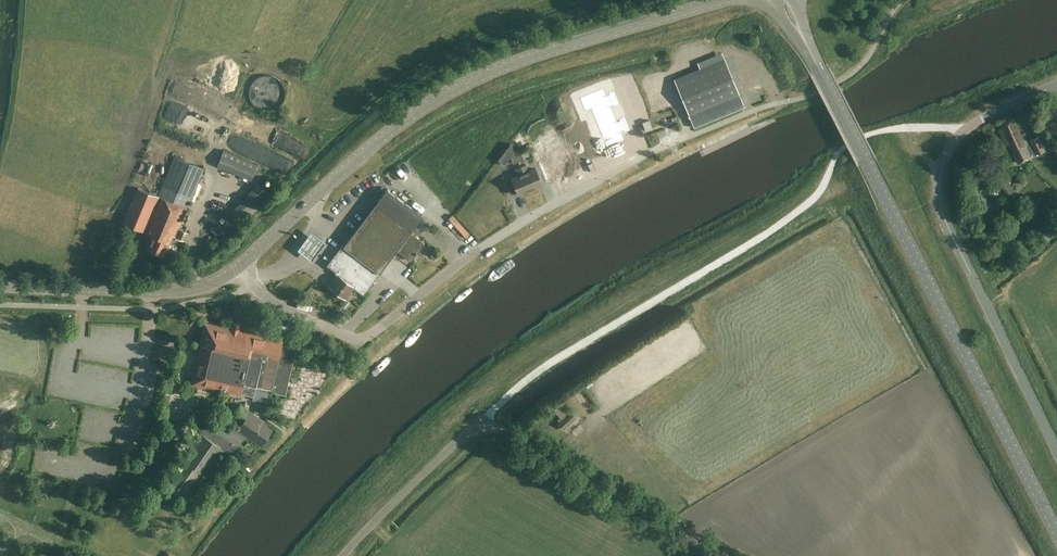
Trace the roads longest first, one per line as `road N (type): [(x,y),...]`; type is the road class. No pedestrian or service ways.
road 1 (tertiary): [(1056,532),(786,0)]
road 2 (tertiary): [(238,268),(440,97),(511,65),(724,0)]
road 3 (residential): [(238,268),(272,301),(362,337),(518,225),(689,136)]
road 4 (residential): [(346,555),(483,423),(727,555)]
road 5 (unclassified): [(1056,450),(944,219),(939,187),(964,131),(1056,86)]
road 6 (track): [(363,337),(369,362),(282,443),(190,555)]
road 7 (tertiary): [(0,287),(172,292),(238,268)]

